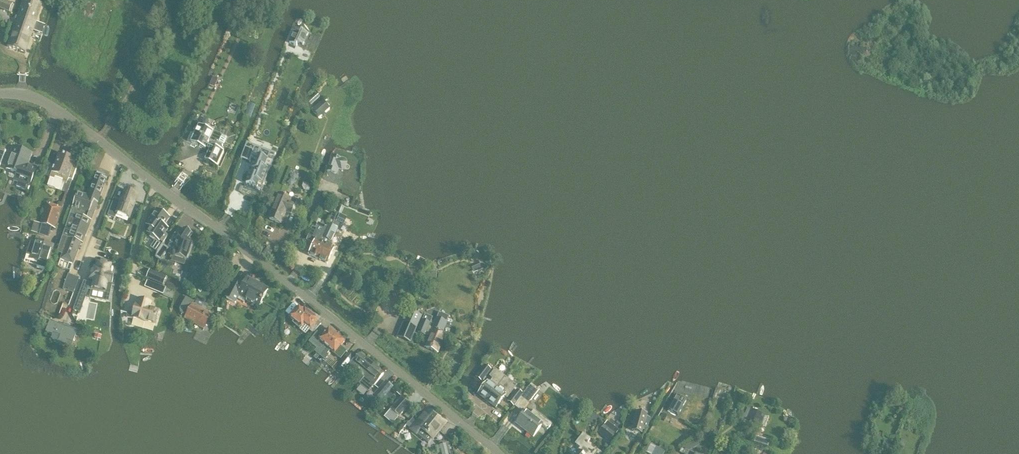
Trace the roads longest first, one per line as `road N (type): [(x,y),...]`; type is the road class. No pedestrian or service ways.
road 1 (tertiary): [(499,453),(261,260),(57,109),(0,93)]
road 2 (track): [(99,141),(132,89),(166,0)]

